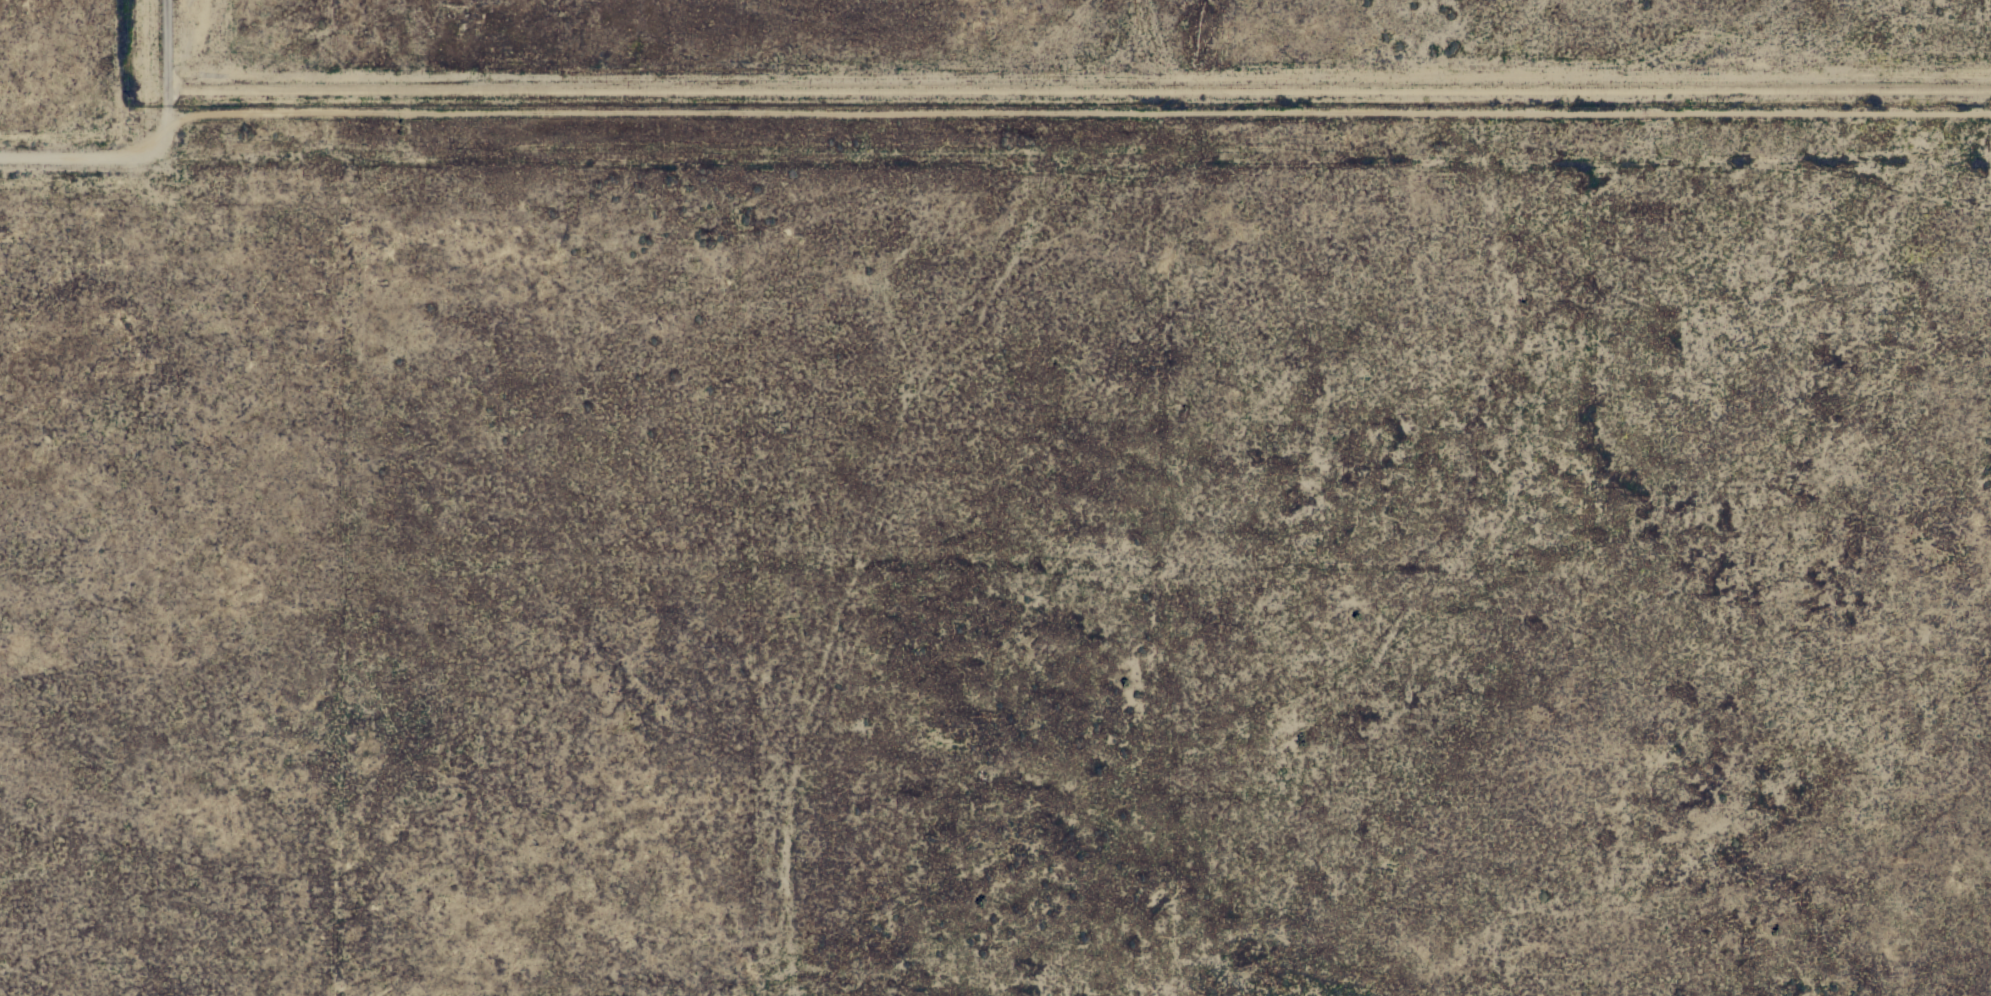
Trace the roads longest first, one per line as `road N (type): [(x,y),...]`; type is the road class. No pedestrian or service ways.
road 1 (track): [(173,120),(1990,113)]

